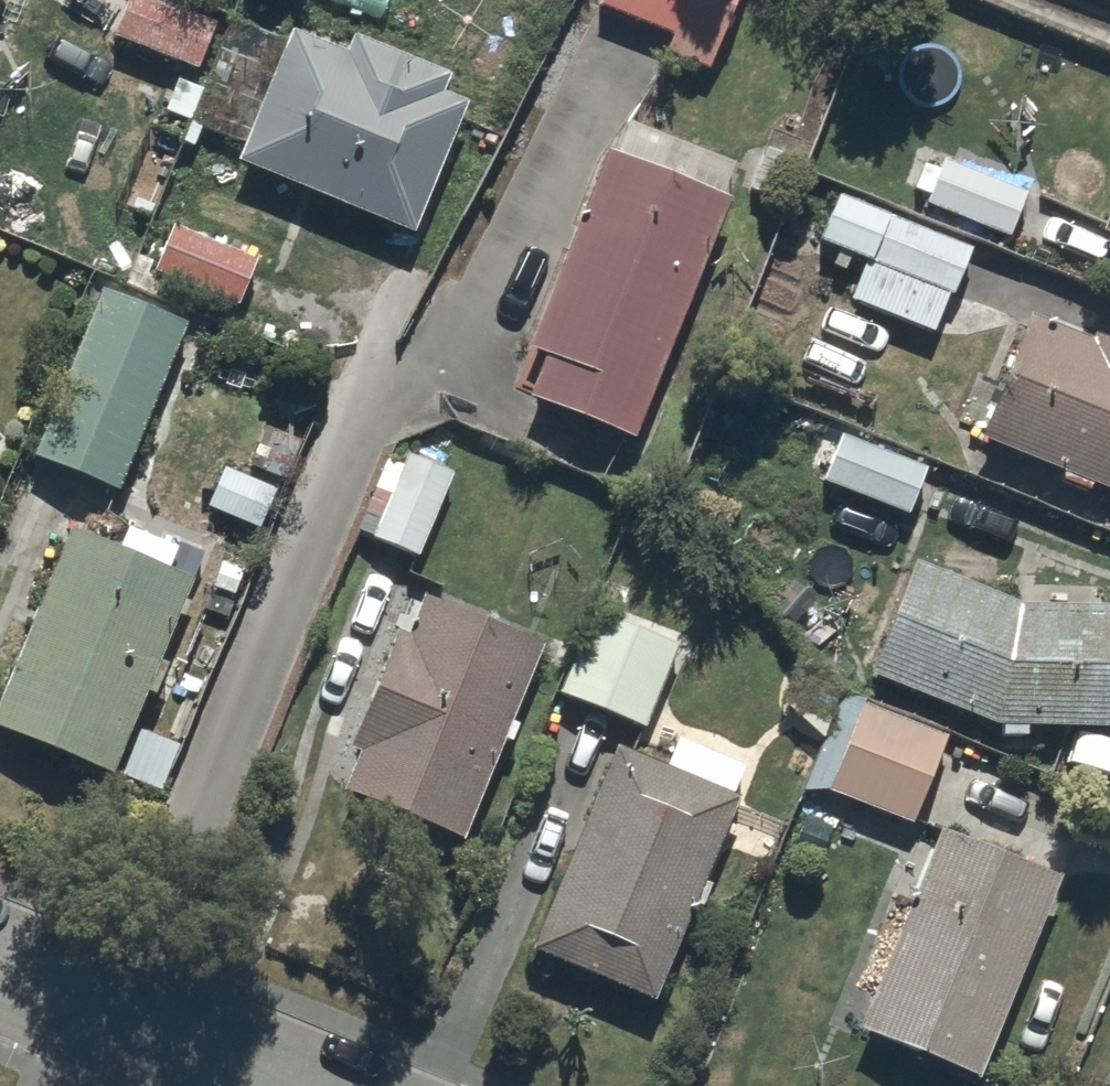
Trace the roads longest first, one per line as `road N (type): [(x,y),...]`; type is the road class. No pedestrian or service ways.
road 1 (residential): [(0,965),(289,1085)]

